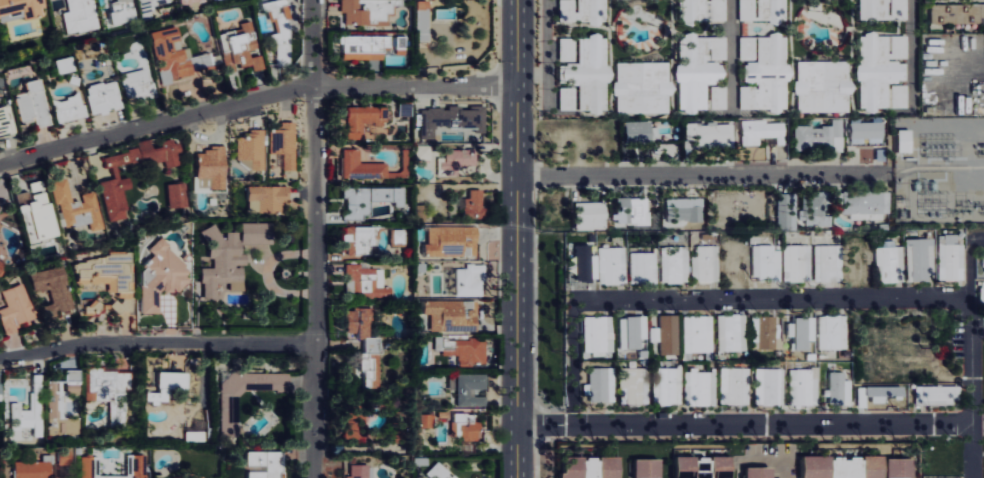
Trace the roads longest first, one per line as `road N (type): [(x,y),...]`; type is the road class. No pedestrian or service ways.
road 1 (residential): [(517,90),(295,89),(0,166)]
road 2 (residential): [(965,299),(592,298),(573,319),(574,425)]
road 3 (residential): [(313,0),(317,477)]
road 4 (tertiary): [(519,0),(518,477)]
road 5 (residential): [(518,425),(973,422)]
road 6 (residential): [(881,175),(517,179)]
road 7 (residential): [(0,354),(74,341),(314,346)]
road 8 (residential): [(974,477),(965,299)]

